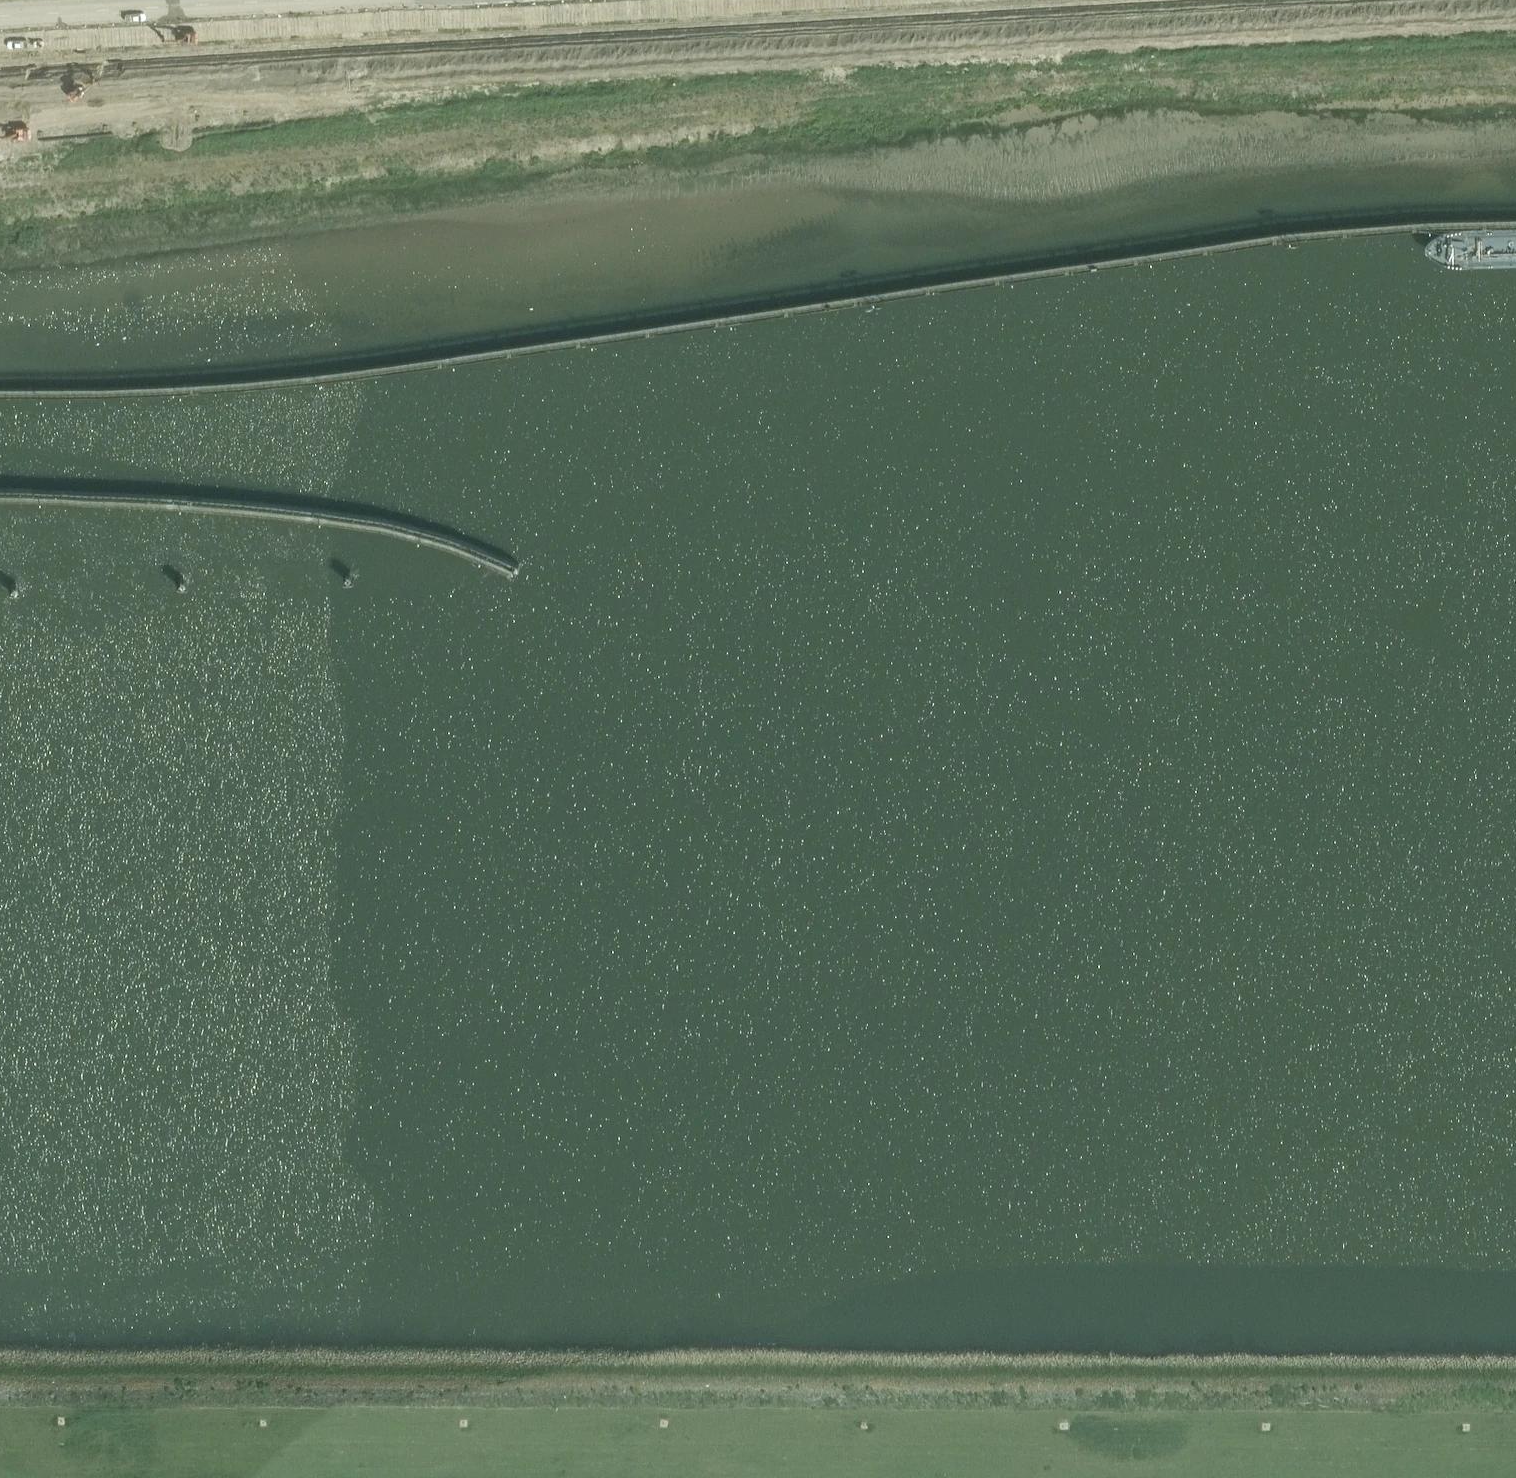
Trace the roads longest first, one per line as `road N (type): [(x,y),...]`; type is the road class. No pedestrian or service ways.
road 1 (unclassified): [(0,14),(239,0)]

